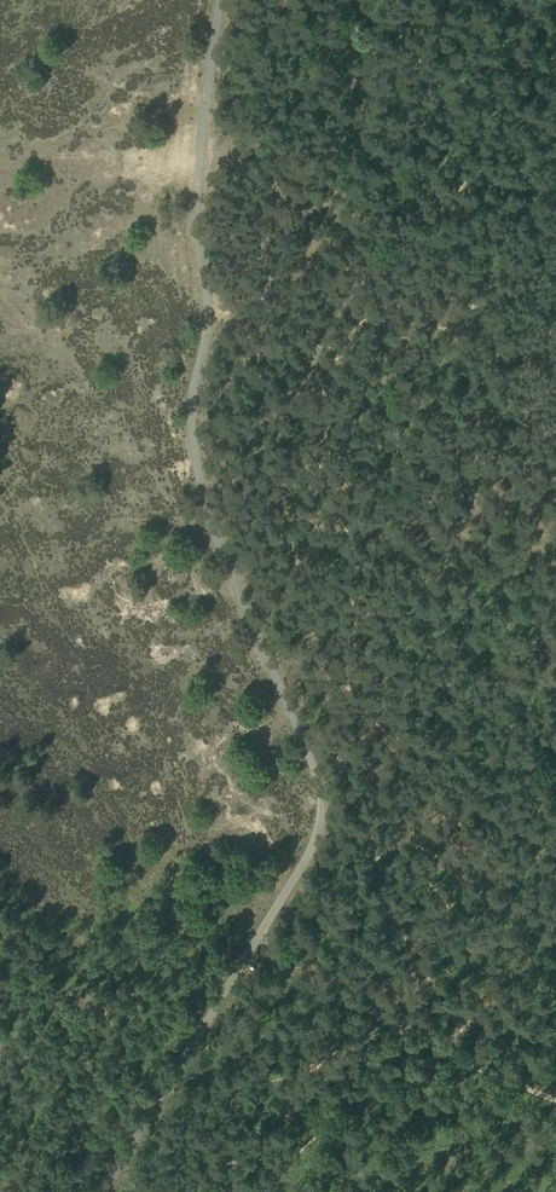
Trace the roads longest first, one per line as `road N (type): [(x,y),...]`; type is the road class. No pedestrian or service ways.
road 1 (track): [(104,1191),(309,851),(320,809),(315,771),(221,554),(195,461),(190,416),(208,301),(196,211),(222,0)]

